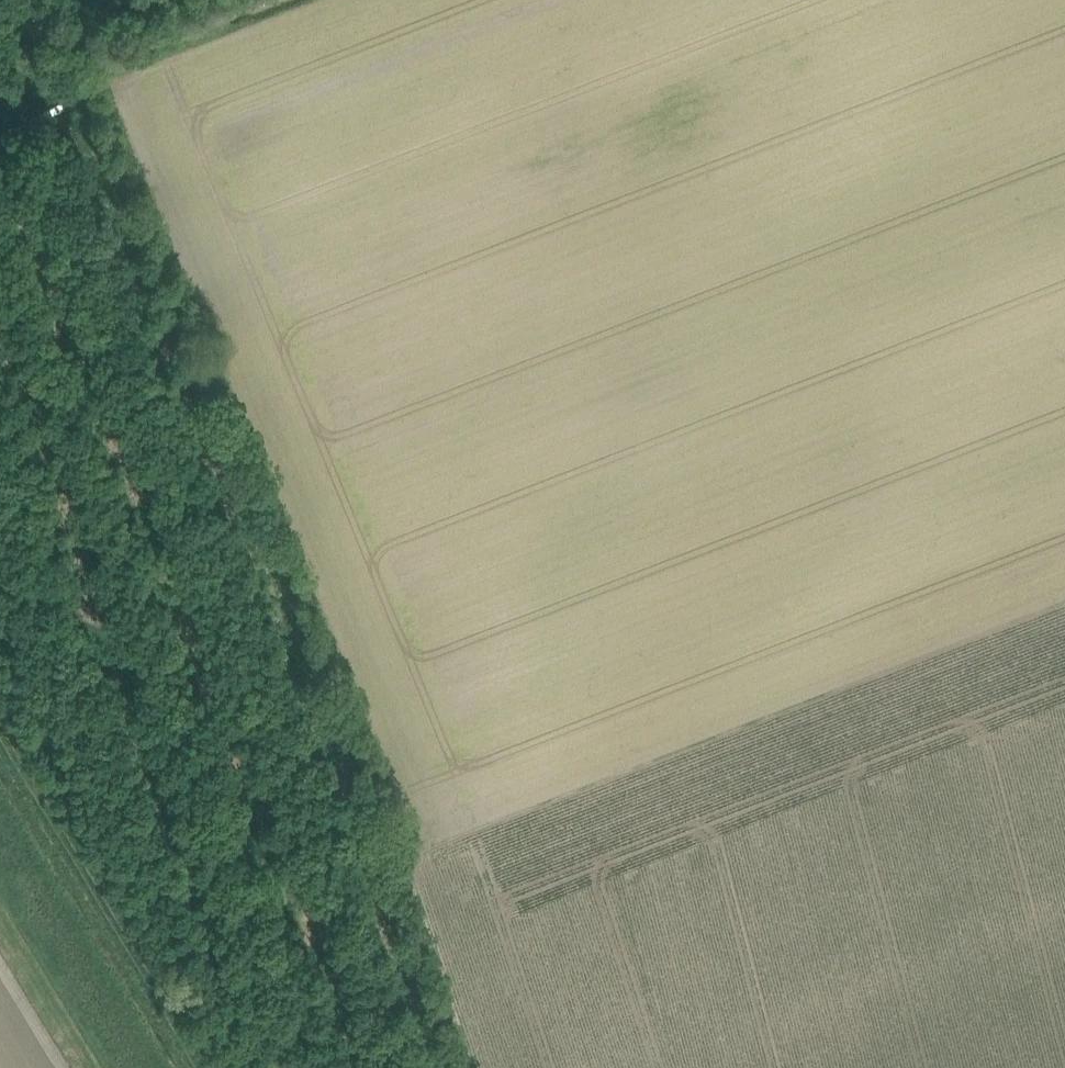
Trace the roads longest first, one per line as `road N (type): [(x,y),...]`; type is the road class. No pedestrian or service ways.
road 1 (track): [(0,728),(198,1067)]

